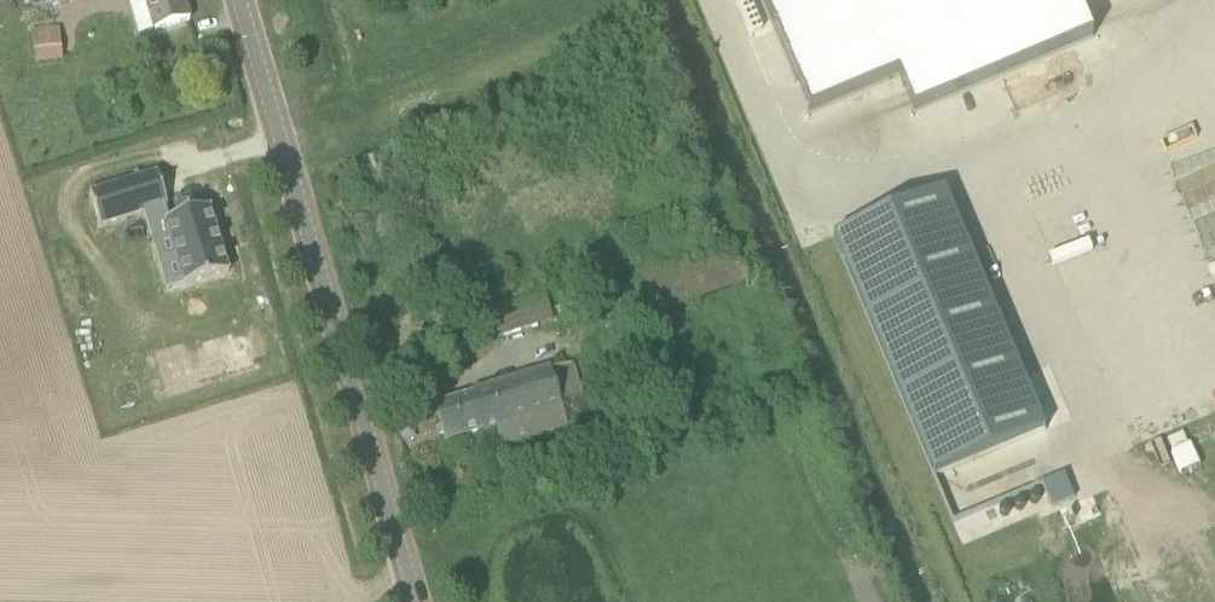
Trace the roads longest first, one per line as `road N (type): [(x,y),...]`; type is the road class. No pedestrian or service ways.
road 1 (tertiary): [(416,601),(239,0)]

